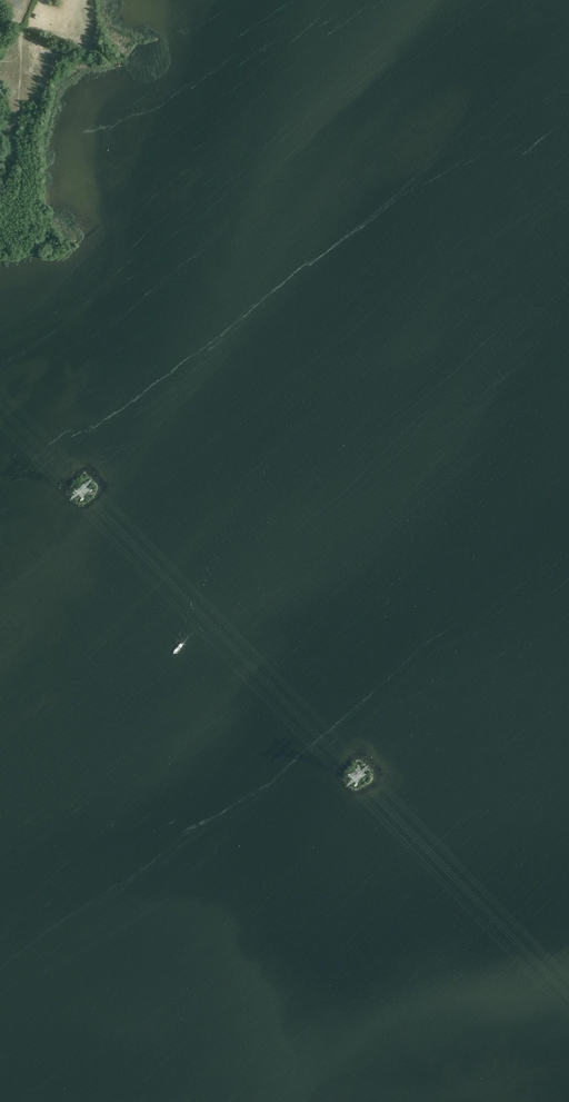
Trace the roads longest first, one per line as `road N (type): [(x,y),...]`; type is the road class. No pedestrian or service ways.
road 1 (track): [(11,215),(22,166),(18,22)]

